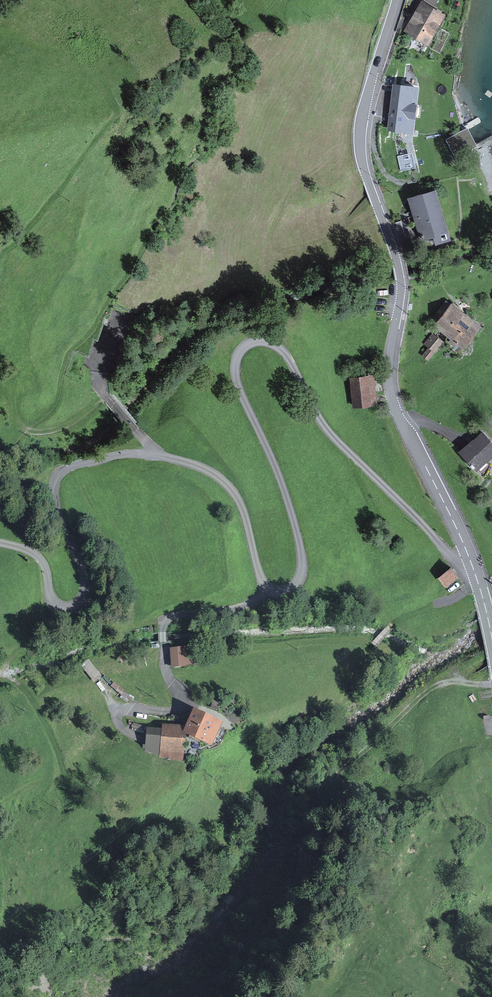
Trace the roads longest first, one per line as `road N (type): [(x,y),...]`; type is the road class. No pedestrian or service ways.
road 1 (unclassified): [(0,542),(40,558),(54,601),(79,603),(85,581),(57,512),(55,480),(73,466),(153,455),(188,462),(228,483),(263,583),(292,590),(303,568),(300,544),(235,372),(237,356),(258,340),(294,364),(337,440),(452,557),(470,560)]
road 2 (tertiary): [(396,0),(360,135),(401,278),(389,388),(470,560)]
road 3 (track): [(326,788),(428,689),(491,684)]

